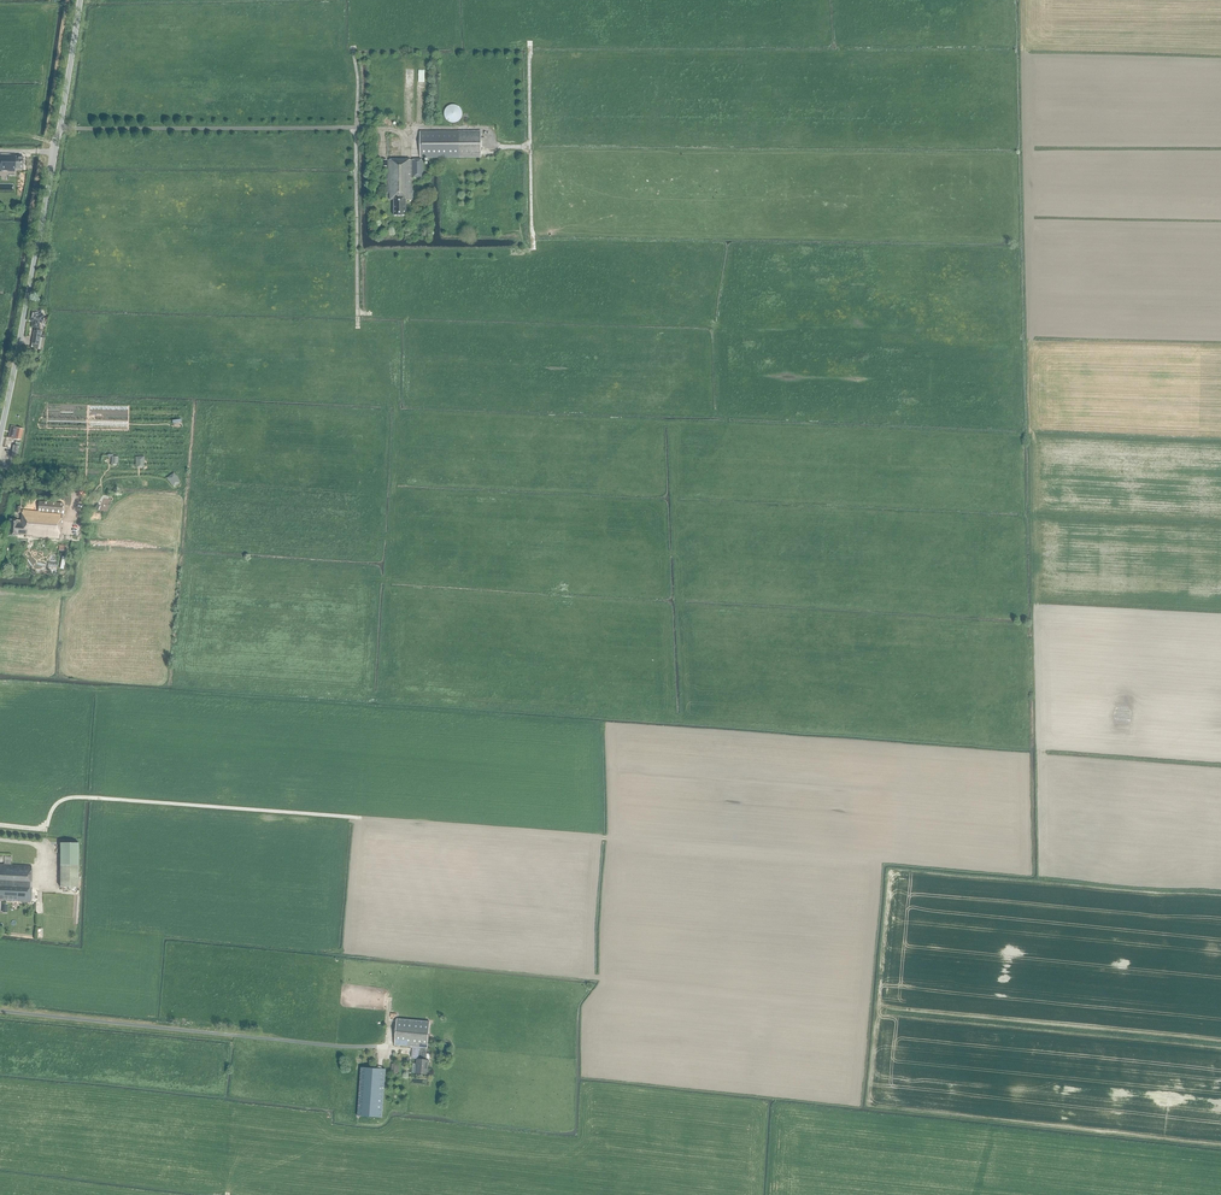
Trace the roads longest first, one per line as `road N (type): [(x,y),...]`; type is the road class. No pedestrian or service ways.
road 1 (unclassified): [(0,432),(80,0)]

